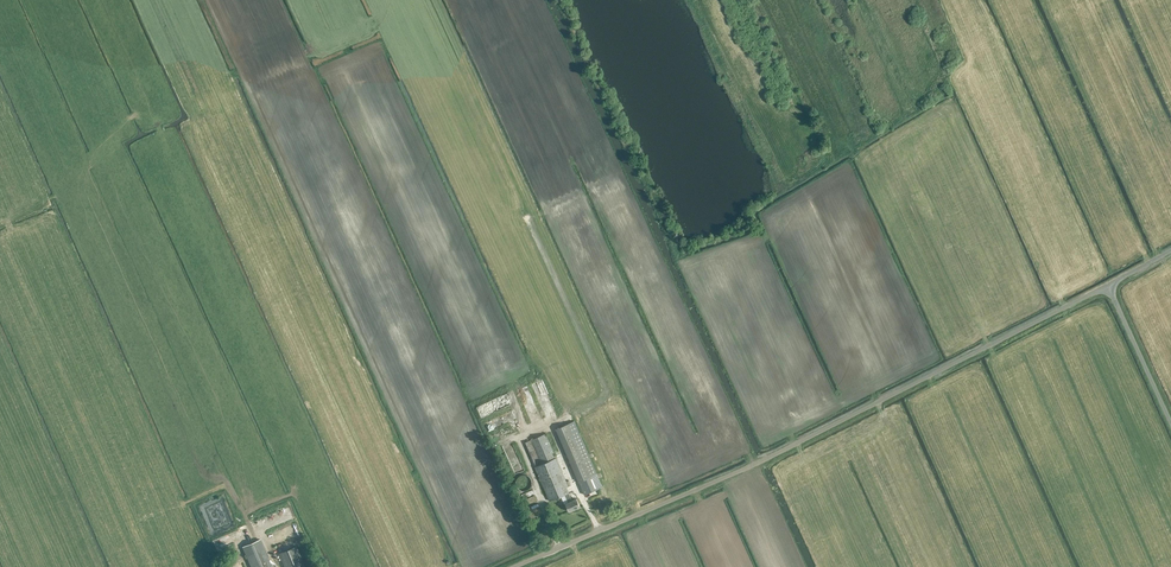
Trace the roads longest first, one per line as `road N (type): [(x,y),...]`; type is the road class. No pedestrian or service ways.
road 1 (unclassified): [(518,566),(766,462),(1107,285)]
road 2 (unclassified): [(1170,424),(1107,285)]

